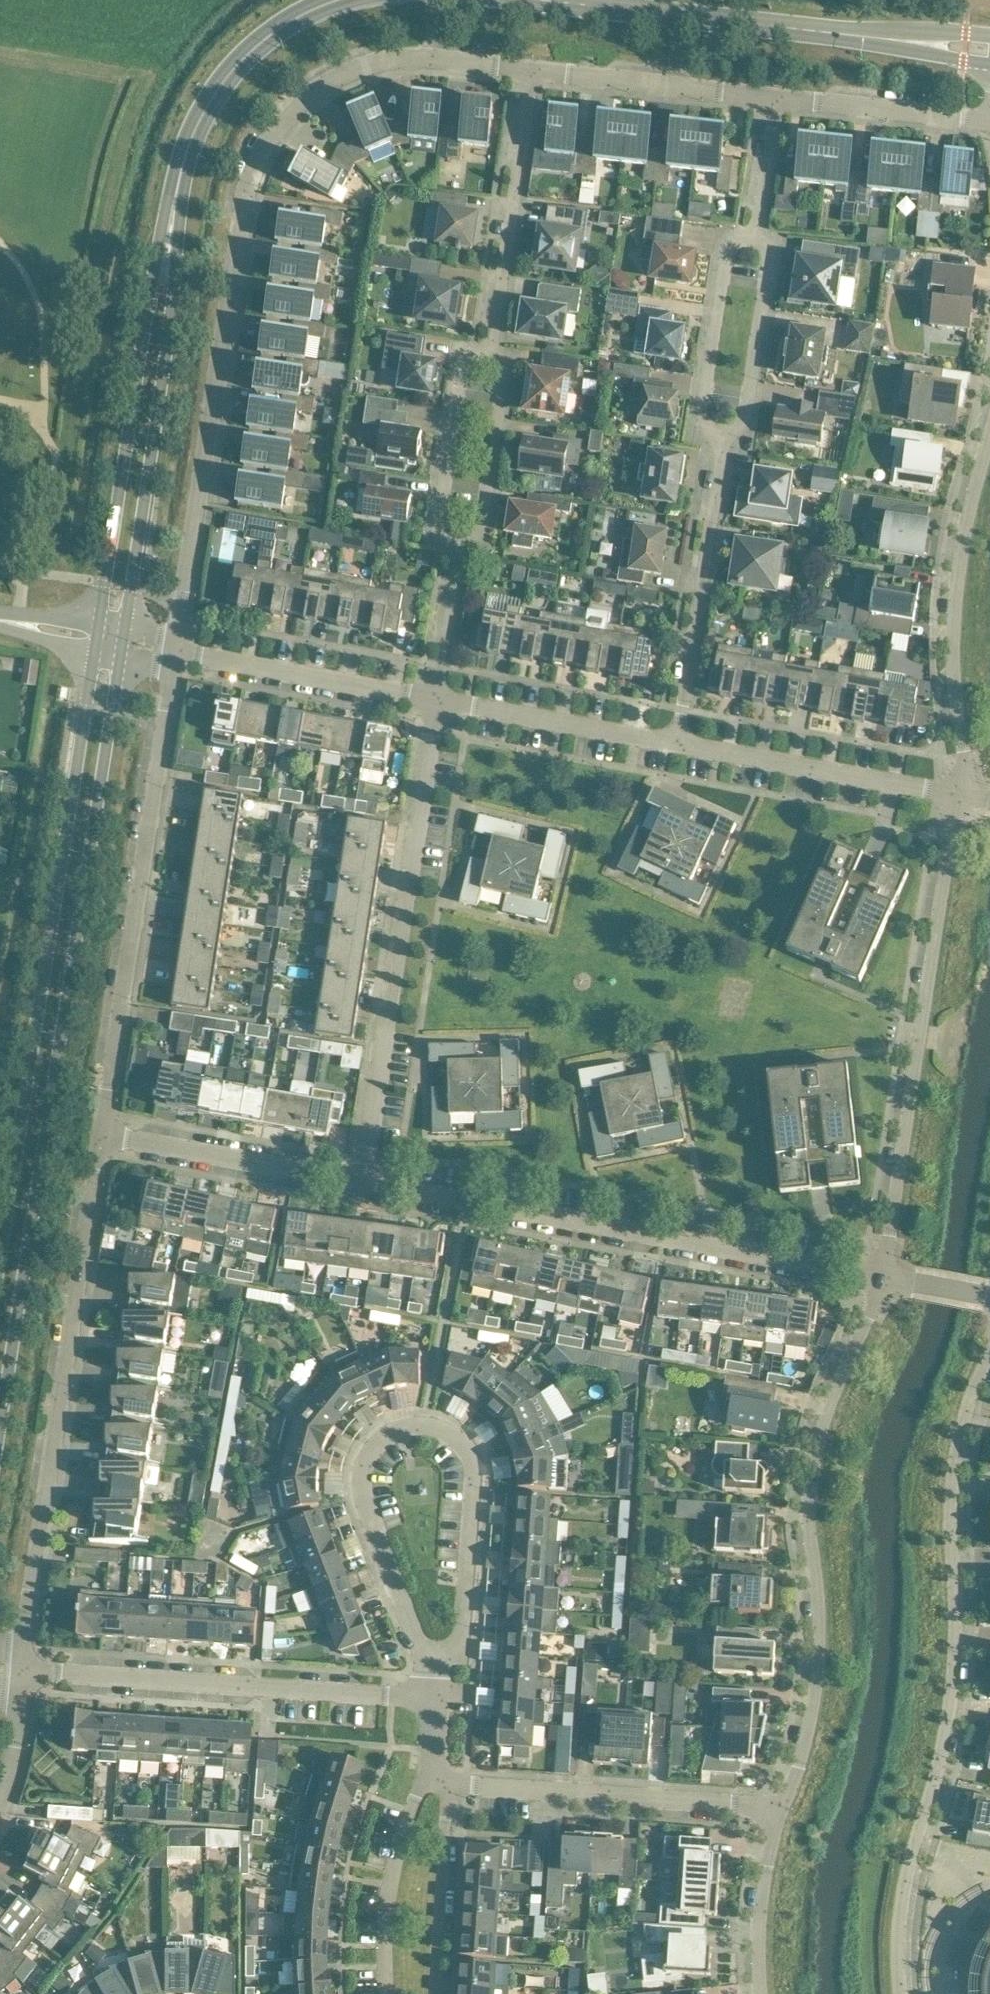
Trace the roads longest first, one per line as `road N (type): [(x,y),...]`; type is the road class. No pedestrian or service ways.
road 1 (residential): [(532,68),(424,56),(380,61),(313,92),(260,147),(244,196),(174,652)]
road 2 (secondary): [(0,1440),(123,642)]
road 3 (residential): [(902,1993),(904,1899),(956,1654),(956,1463),(989,1356)]
road 4 (secondary): [(97,637),(0,1246)]
road 5 (residential): [(437,1674),(416,1640),(359,1479),(374,1440),(408,1419),(447,1425),(475,1458),(465,1637)]
road 6 (residential): [(884,1277),(820,1436),(809,1500),(819,1665),(781,1809)]
road 7 (residential): [(101,1134),(25,1672)]
road 8 (residential): [(884,1277),(362,1183)]
road 9 (residential): [(362,1183),(438,701)]
road 10 (residential): [(174,652),(101,1134)]
road 11 (residential): [(958,796),(884,1277)]
road 12 (secondary): [(123,642),(170,315),(171,228)]
road 13 (secondary): [(171,228),(147,311),(97,637)]
road 14 (residential): [(435,1700),(25,1672)]
road 15 (residential): [(989,437),(958,575),(958,796)]
road 16 (residential): [(781,1809),(449,1784)]
road 17 (residential): [(678,745),(722,438)]
road 18 (secondary): [(171,228),(187,151),(224,81),(261,41),(337,0)]
road 19 (residential): [(484,360),(532,68)]
road 20 (residential): [(958,796),(678,745)]
road 21 (residential): [(438,701),(174,652)]
road 22 (residential): [(362,1183),(101,1134)]
road 23 (secondary): [(540,0),(797,29)]
road 24 (residential): [(776,97),(532,68)]
road 25 (residential): [(678,745),(438,701)]
road 26 (residential): [(484,360),(448,359),(427,511),(433,537),(455,542)]
road 27 (residential): [(387,1993),(392,1871),(429,1773)]
road 28 (residential): [(754,239),(728,251),(703,413),(704,425),(722,438)]
road 29 (residential): [(722,438),(746,422),(771,260),(754,239)]
road 30 (residential): [(989,121),(776,97)]
road 31 (residential): [(455,542),(463,547),(477,533),(501,369),(484,360)]
road 32 (residential): [(436,1993),(449,1784)]
road 33 (secondary): [(797,29),(989,65)]
road 34 (secondary): [(989,35),(797,29)]
road 35 (residential): [(781,1809),(764,1880),(763,1993)]
road 36 (residential): [(455,542),(438,701)]
road 37 (residential): [(754,239),(776,97)]
road 38 (residential): [(25,1672),(20,1738),(0,1810)]

